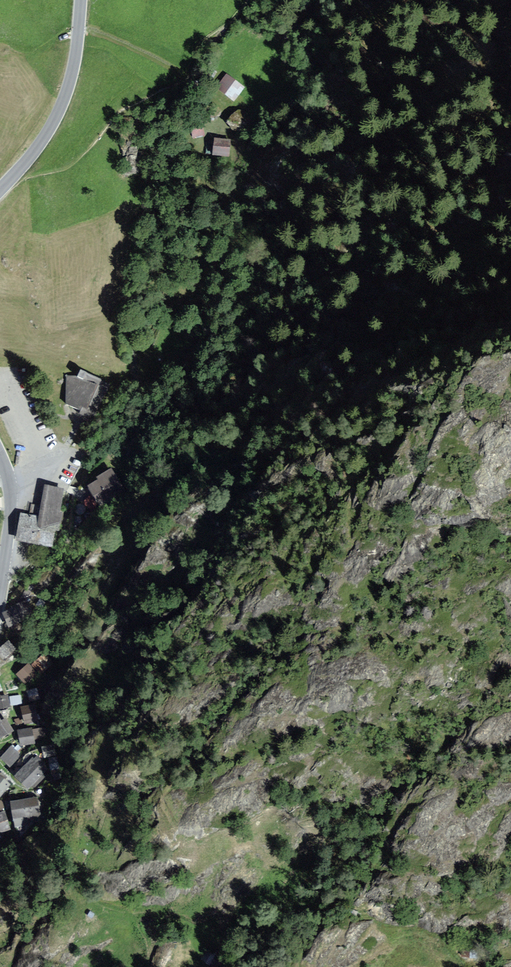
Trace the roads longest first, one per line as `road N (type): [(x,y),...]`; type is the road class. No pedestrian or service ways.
road 1 (tertiary): [(82,0),(75,70),(56,127),(0,192)]
road 2 (tertiary): [(0,451),(12,493),(0,596)]

